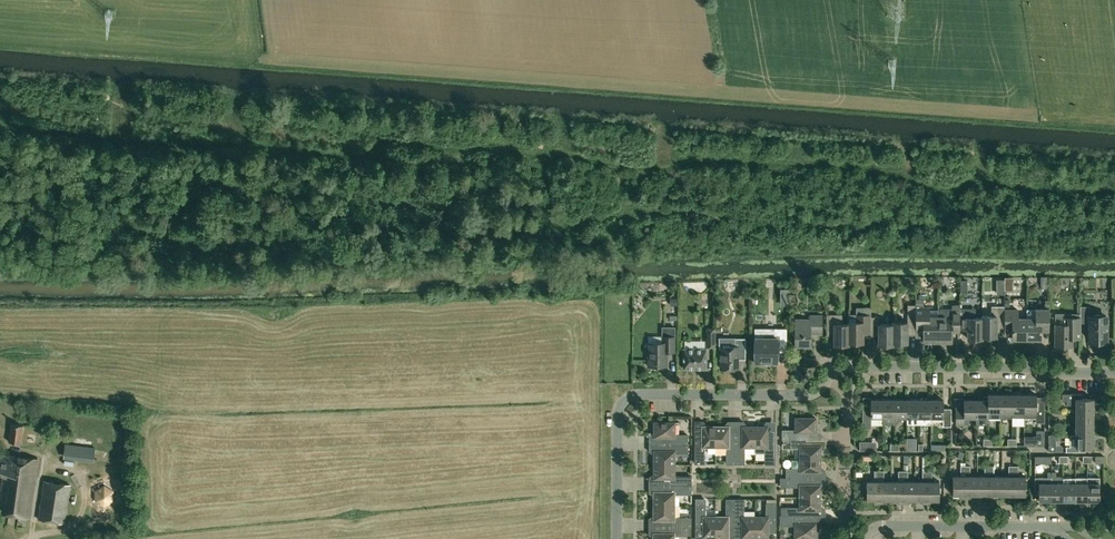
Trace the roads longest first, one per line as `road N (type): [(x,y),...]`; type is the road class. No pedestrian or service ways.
road 1 (residential): [(617,538),(619,417),(629,398),(804,396),(828,379)]
road 2 (residential): [(1114,369),(844,370),(828,379)]
road 3 (residential): [(866,538),(893,526),(1047,529)]

